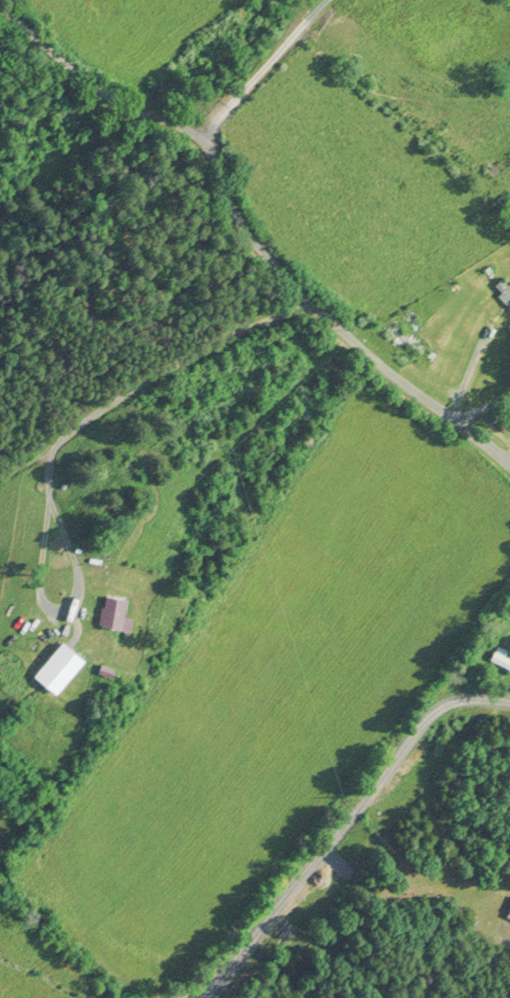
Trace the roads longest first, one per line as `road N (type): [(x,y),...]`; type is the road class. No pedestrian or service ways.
road 1 (track): [(183,997),(370,792),(408,726),(446,693),(509,698)]
road 2 (residential): [(509,463),(261,257),(211,176),(210,136)]
road 3 (residential): [(210,136),(124,101),(10,0)]

